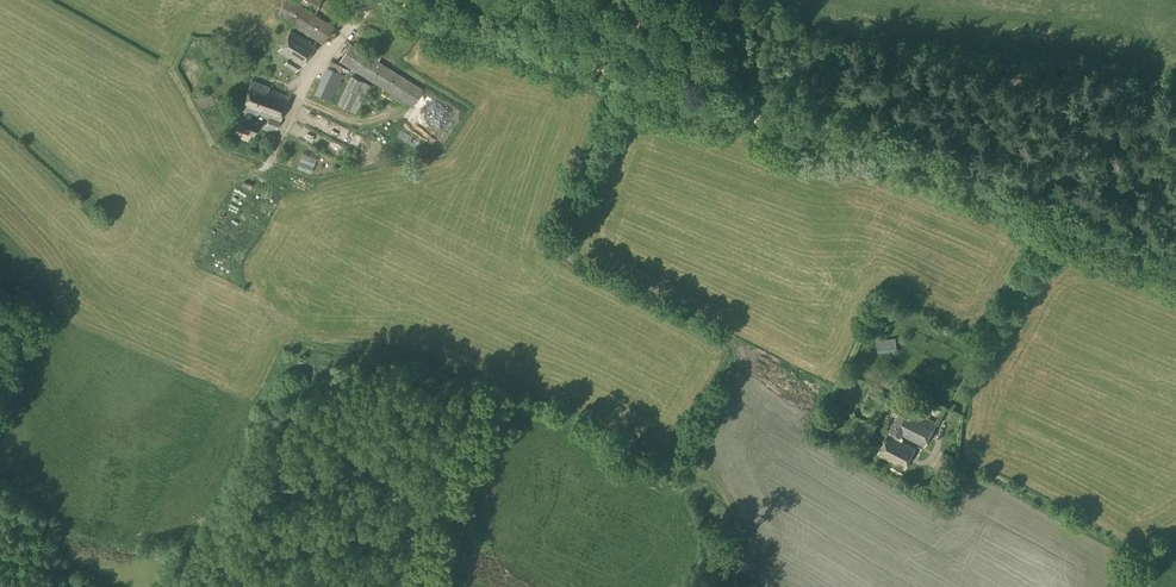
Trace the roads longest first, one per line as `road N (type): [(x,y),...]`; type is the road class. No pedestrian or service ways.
road 1 (track): [(419,0),(815,136),(864,135),(1175,262)]
road 2 (track): [(727,579),(727,521),(701,461),(739,369),(739,345),(564,256),(561,242),(626,72)]
road 3 (track): [(1052,209),(938,433)]

